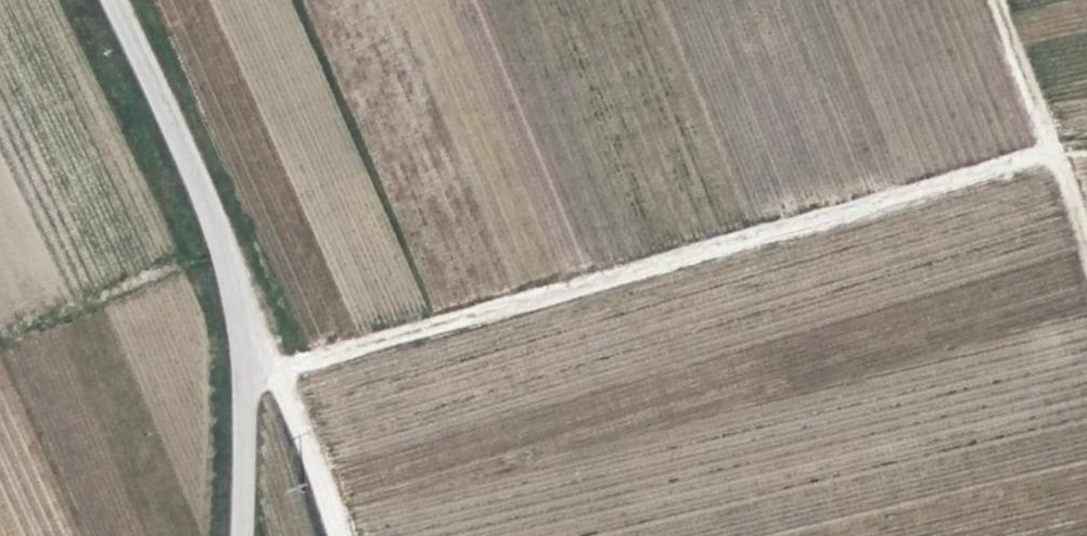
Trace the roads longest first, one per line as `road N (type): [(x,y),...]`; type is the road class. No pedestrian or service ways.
road 1 (track): [(1050,148),(274,368)]
road 2 (unclassified): [(237,535),(239,339),(220,244),(108,0)]
road 3 (track): [(1086,264),(990,0)]
road 4 (track): [(239,339),(274,368),(330,535)]

